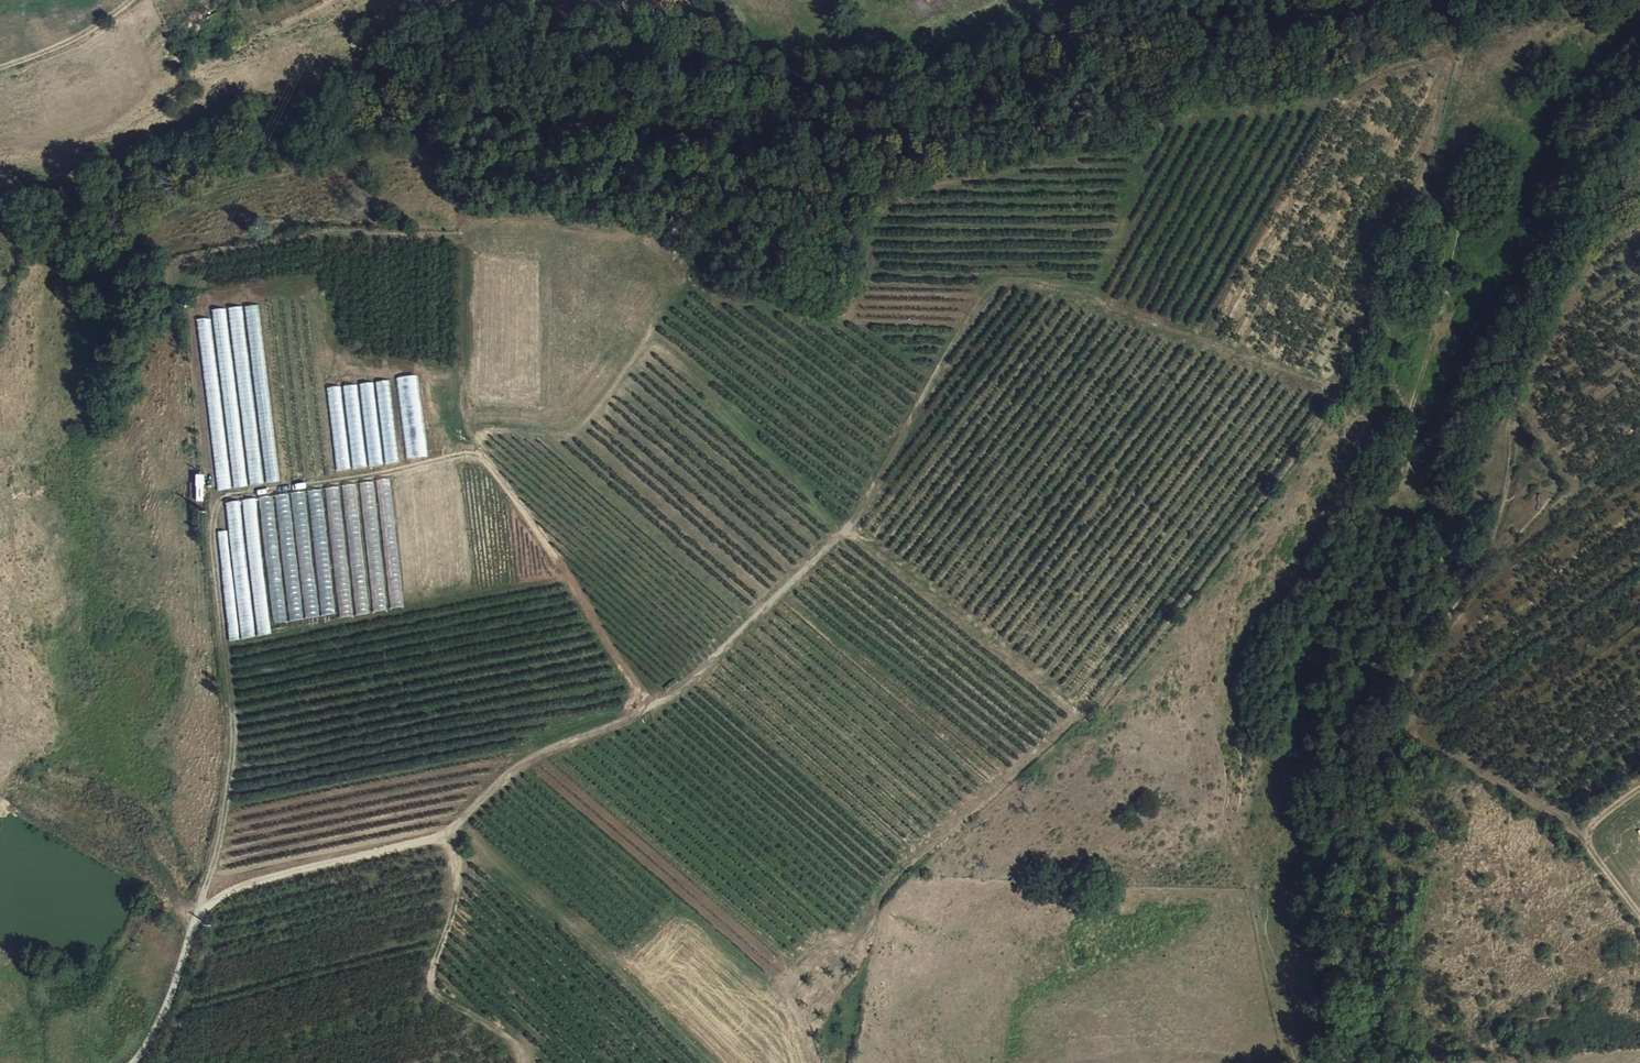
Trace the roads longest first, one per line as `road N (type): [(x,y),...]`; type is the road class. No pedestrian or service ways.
road 1 (track): [(1303,381),(1037,282),(990,285),(846,533),(675,694),(650,708)]
road 2 (unclassified): [(137,1062),(200,909),(297,869),(444,838),(537,756),(650,708)]
road 3 (track): [(1639,788),(1596,816),(1581,839),(1639,915)]
road 4 (track): [(1372,258),(1367,326),(1348,371),(1336,384),(1303,381)]
road 5 (track): [(144,0),(101,34),(0,74)]
road 6 (track): [(1303,381),(1372,258)]

